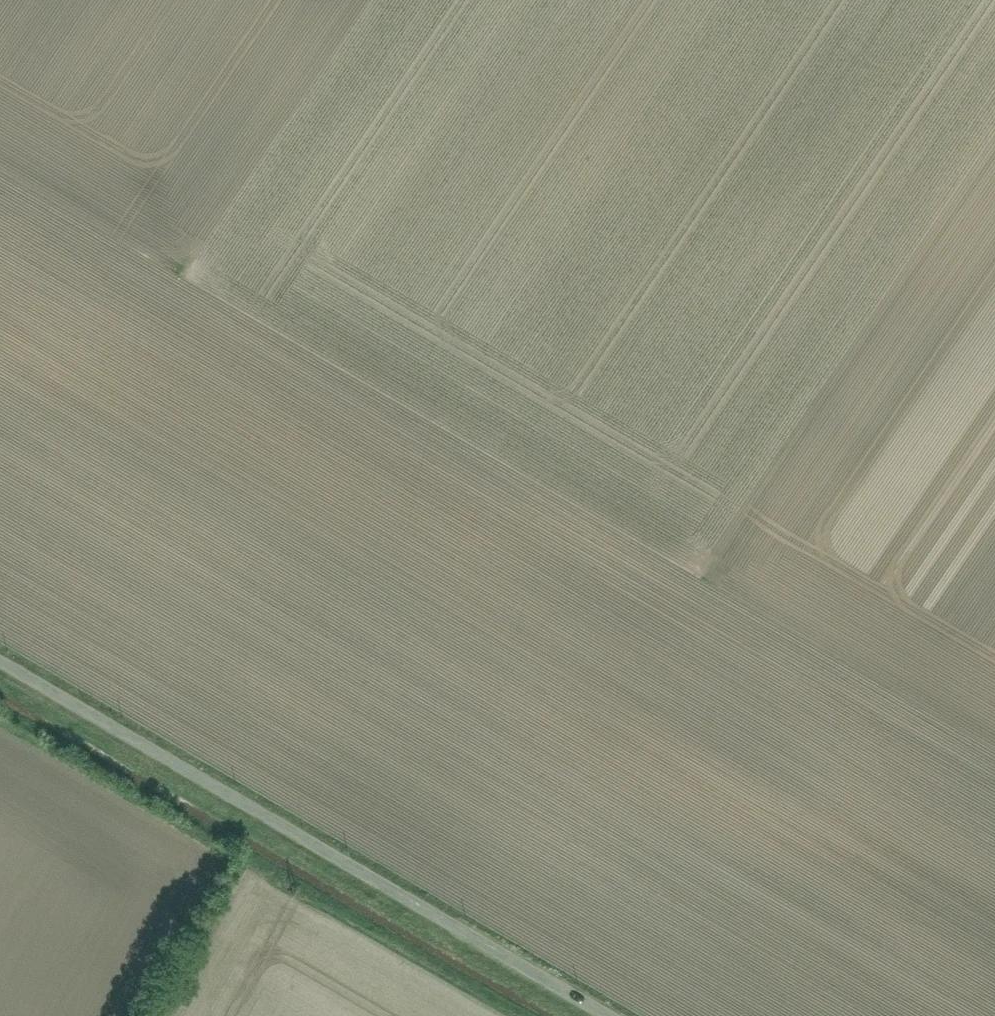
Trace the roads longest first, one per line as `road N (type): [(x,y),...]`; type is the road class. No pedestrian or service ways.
road 1 (track): [(0,659),(611,1015)]

